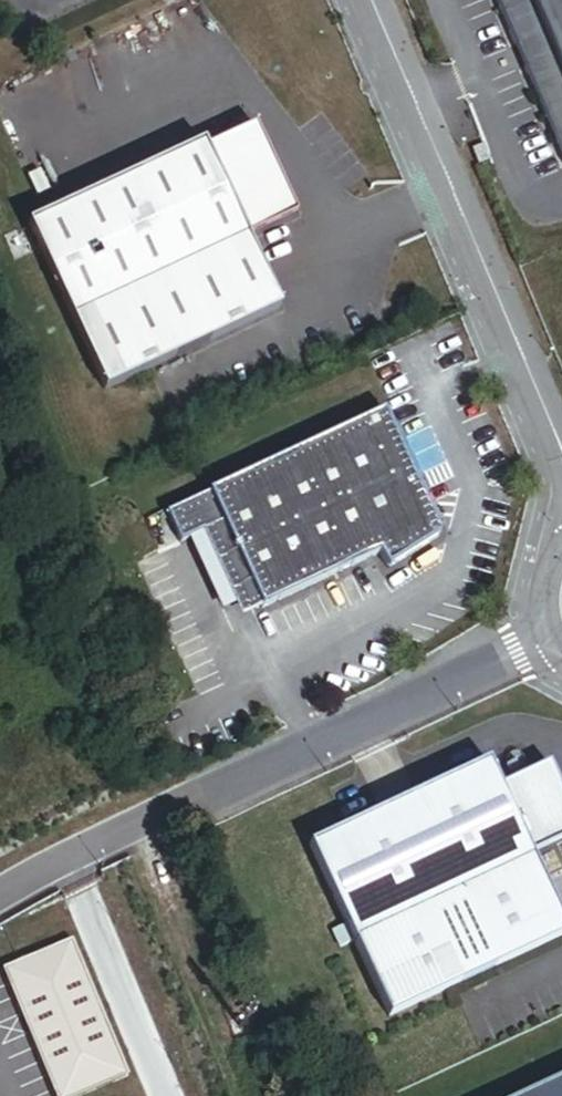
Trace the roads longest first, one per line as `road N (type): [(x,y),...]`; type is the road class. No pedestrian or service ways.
road 1 (unclassified): [(369,0),(561,468)]
road 2 (residential): [(552,643),(188,801)]

